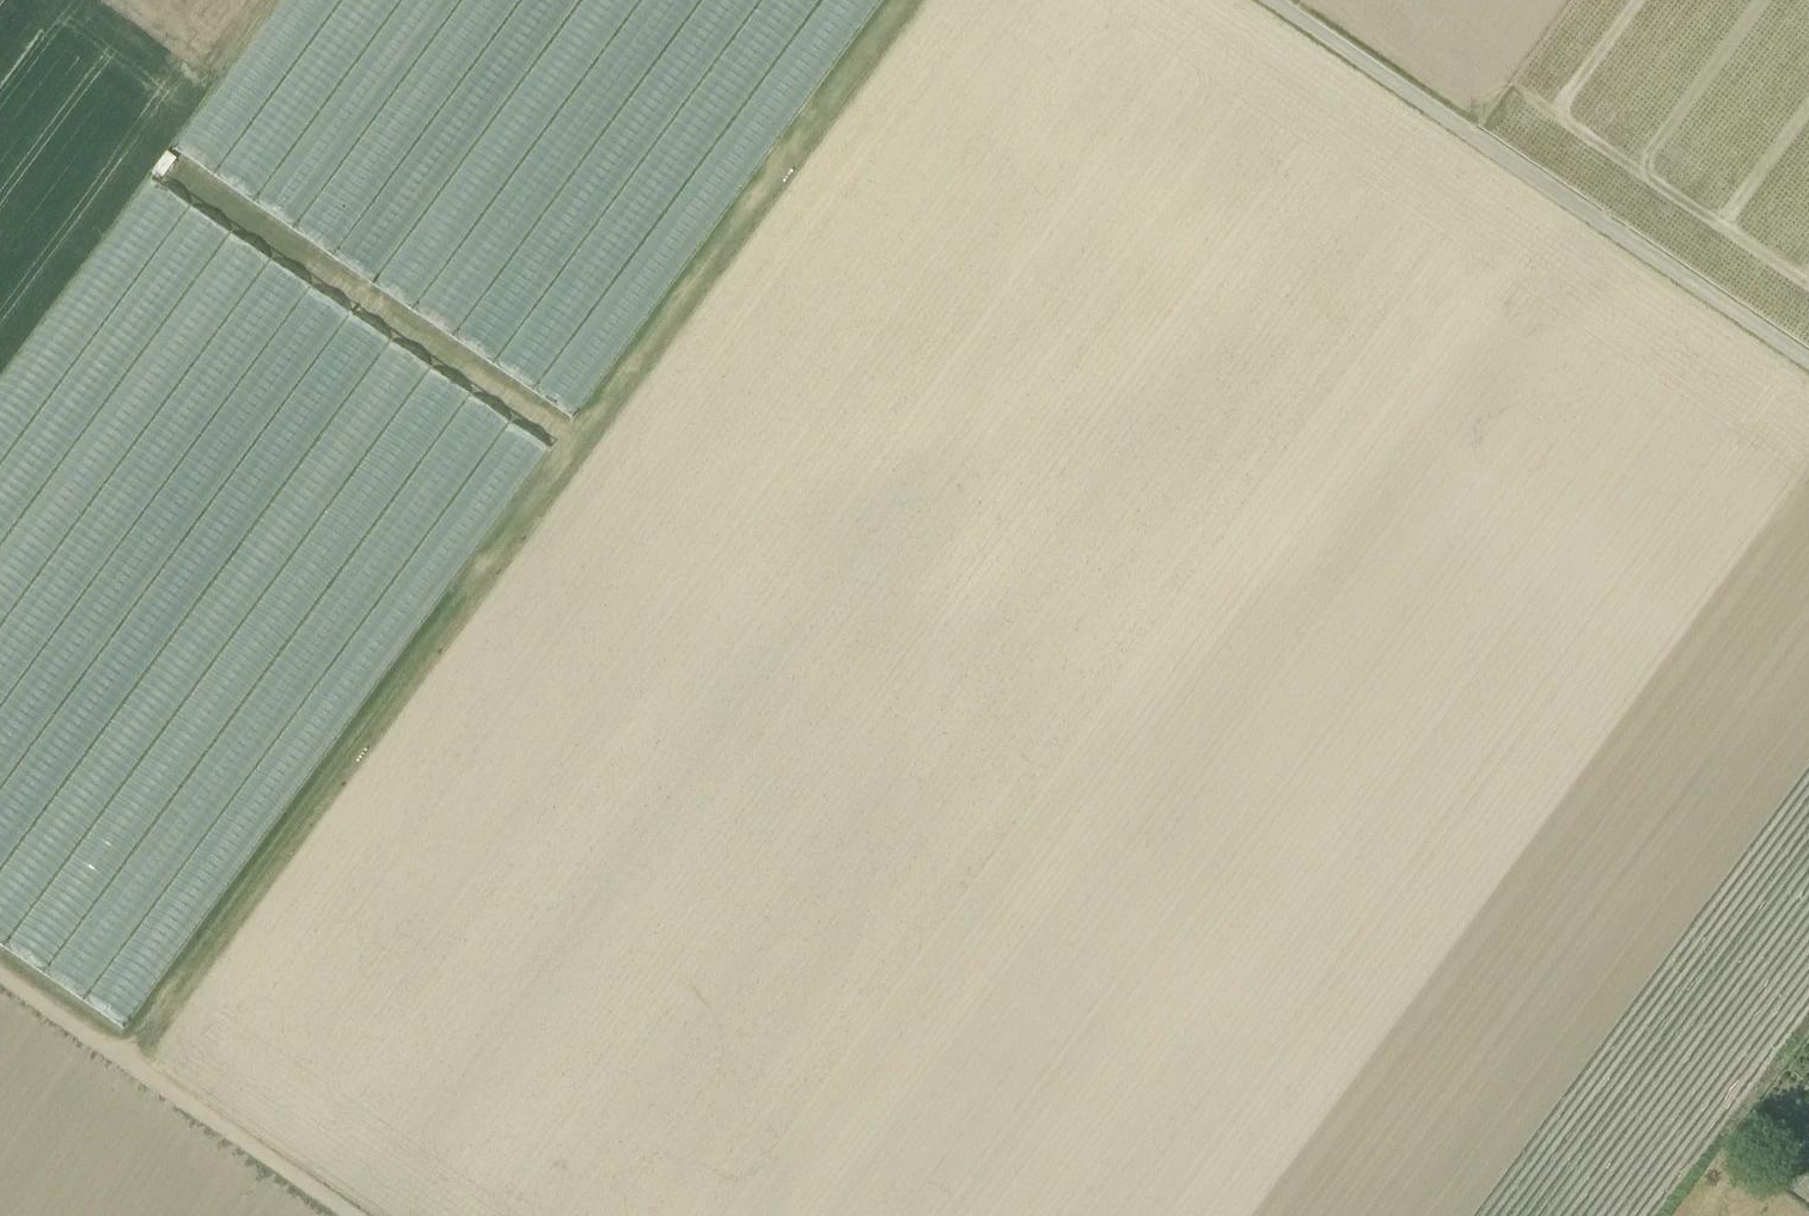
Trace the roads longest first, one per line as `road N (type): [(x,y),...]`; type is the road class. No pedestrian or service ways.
road 1 (unclassified): [(1808,366),(1271,0)]
road 2 (track): [(352,1215),(0,977)]

